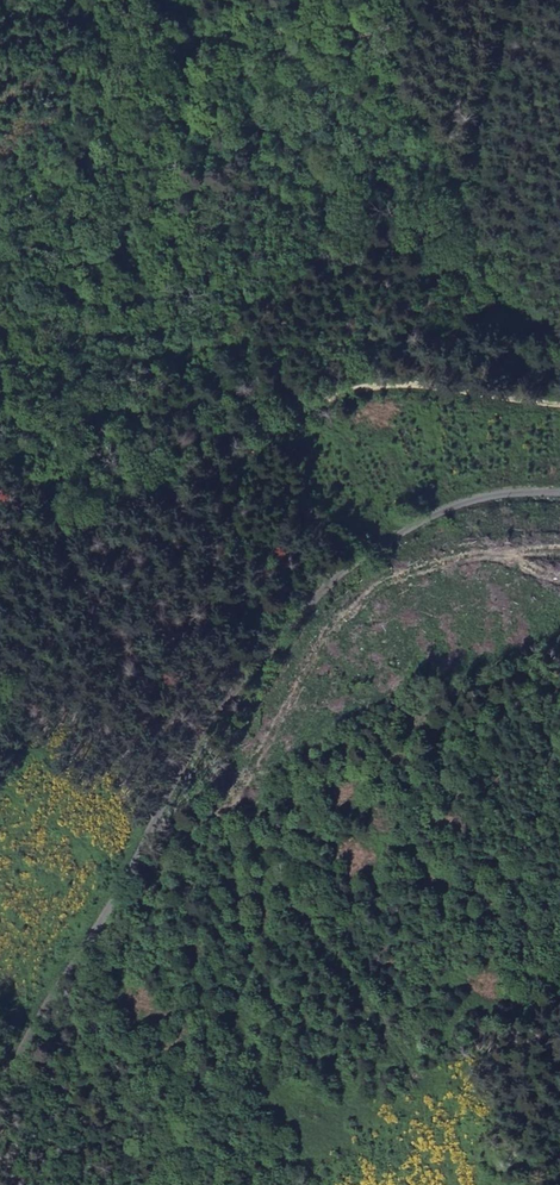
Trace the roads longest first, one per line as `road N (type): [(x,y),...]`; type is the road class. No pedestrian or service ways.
road 1 (unclassified): [(559,488),(446,511),(368,557),(301,615),(203,741),(72,985),(0,1087)]
road 2 (track): [(0,579),(101,518),(247,460),(334,396),(414,387),(559,404)]
road 3 (track): [(559,674),(415,712)]

